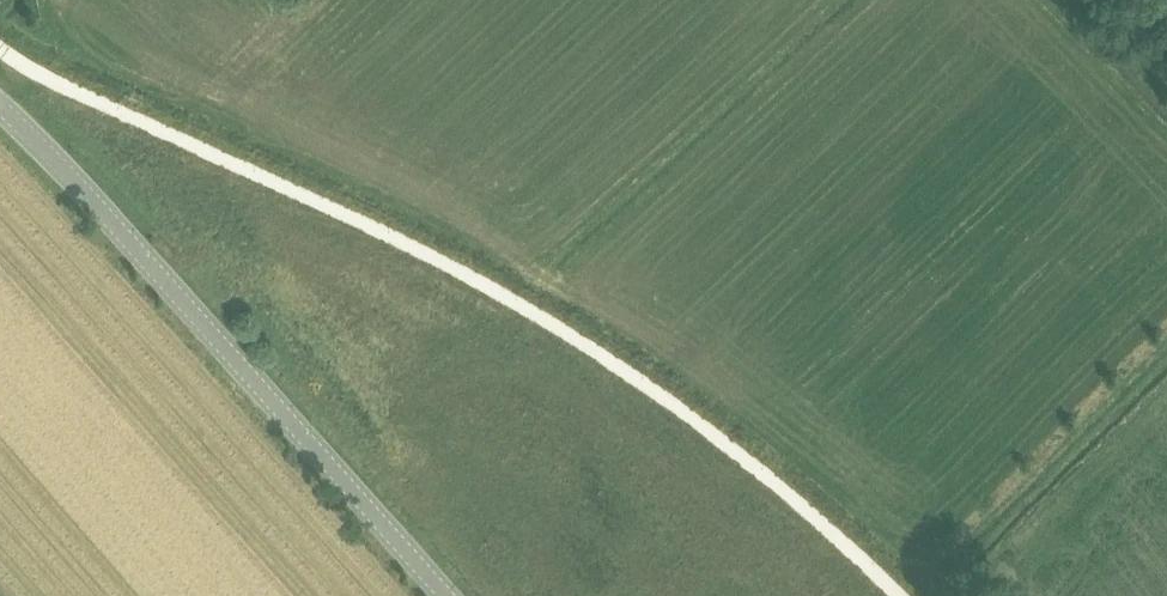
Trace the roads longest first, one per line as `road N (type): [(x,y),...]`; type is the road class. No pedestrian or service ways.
road 1 (tertiary): [(447,595),(33,133),(0,106)]

